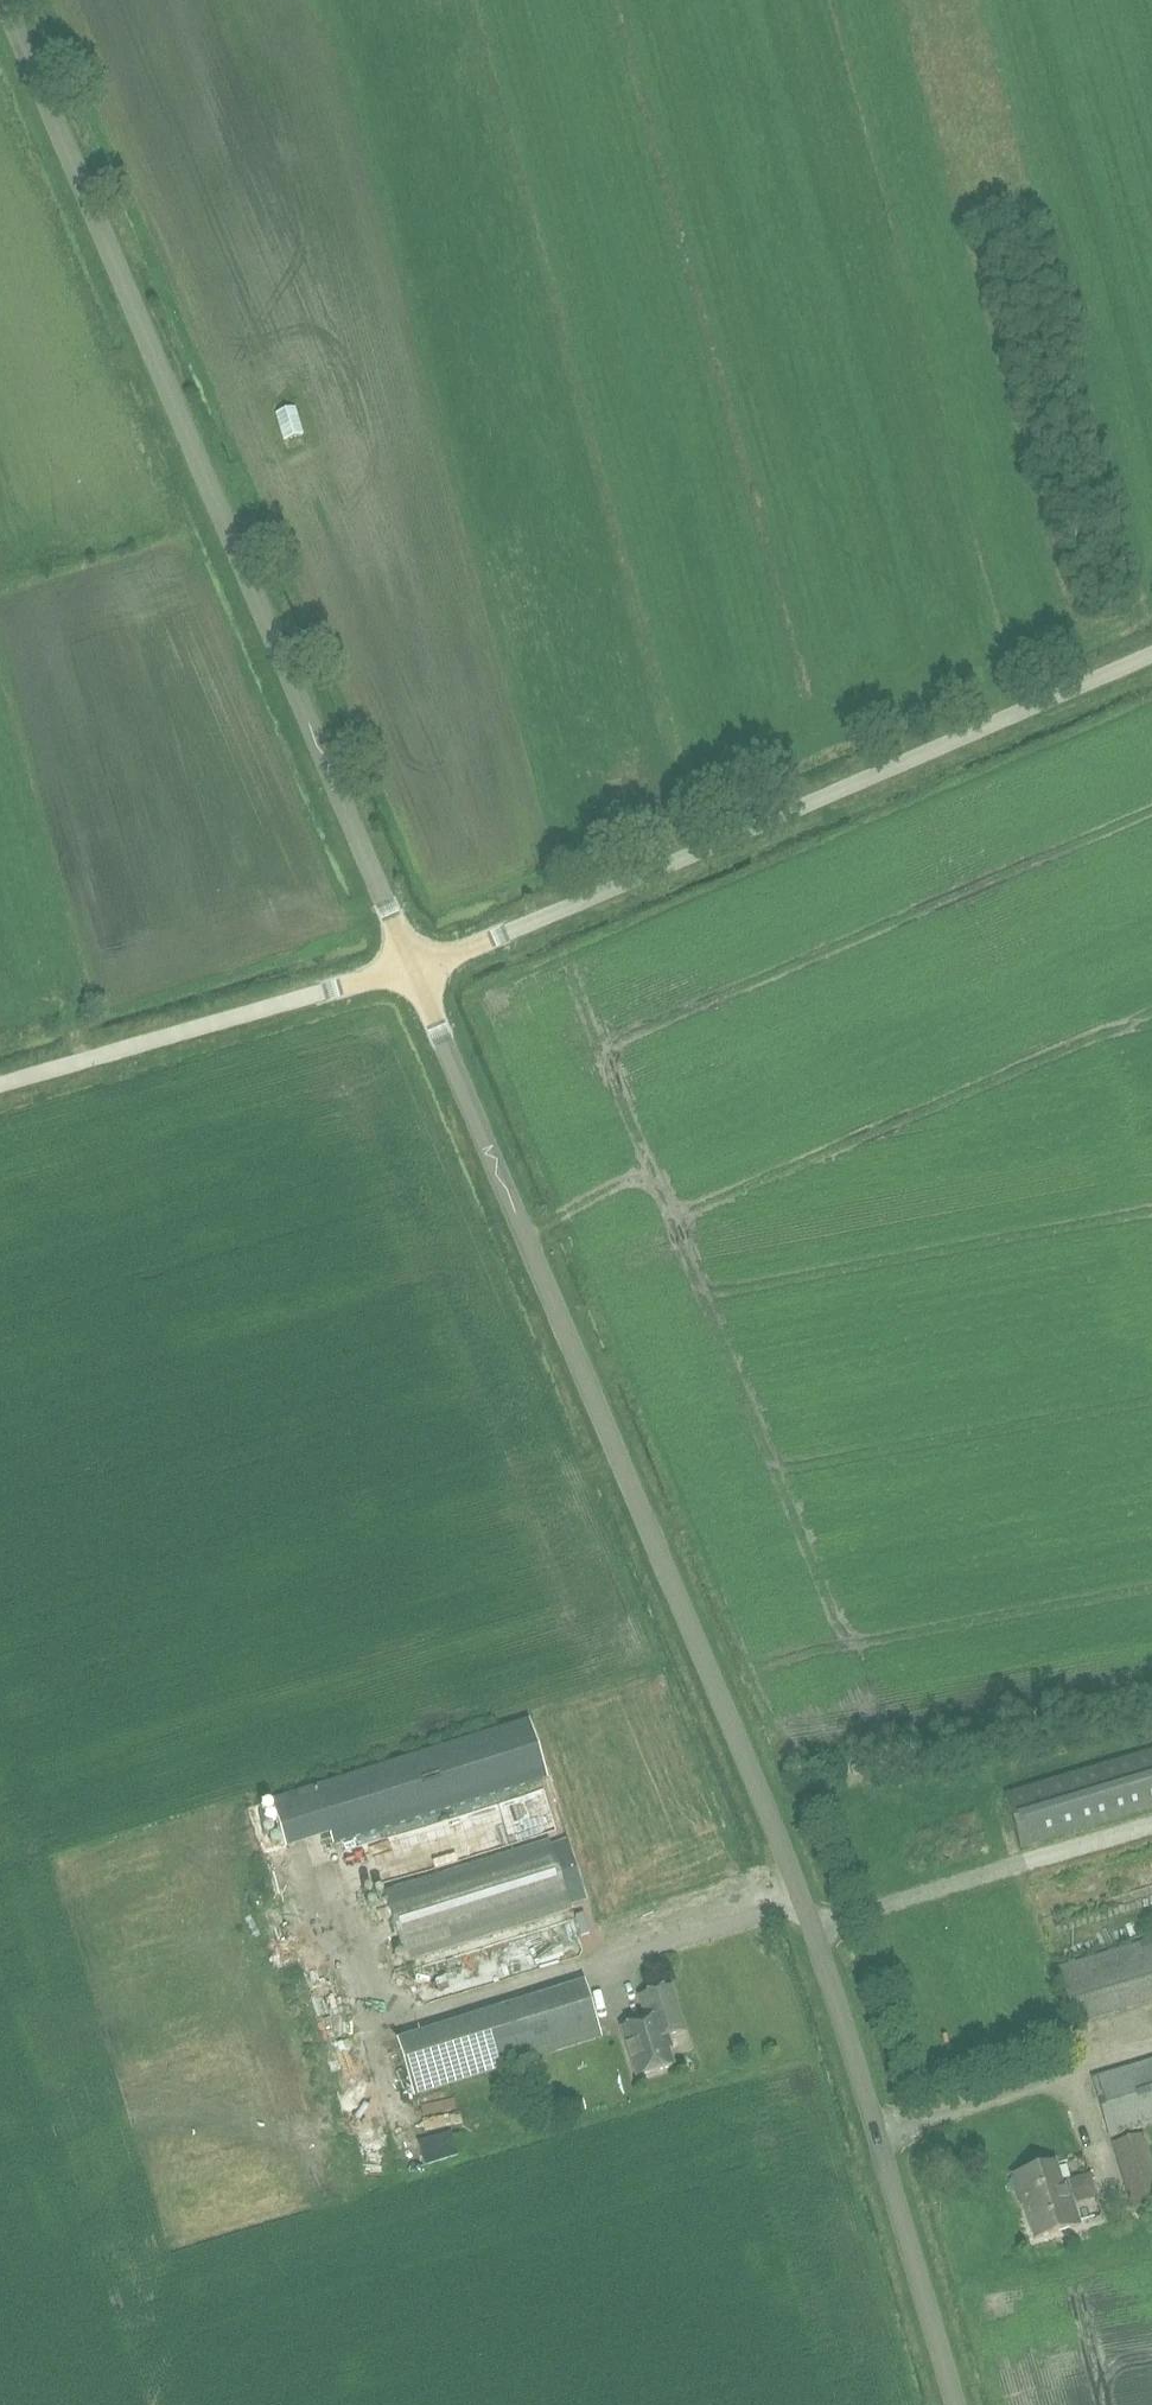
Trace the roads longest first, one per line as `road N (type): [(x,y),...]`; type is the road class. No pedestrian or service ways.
road 1 (unclassified): [(953,2404),(773,1825),(411,967)]
road 2 (unclassified): [(411,967),(6,0)]
road 3 (unclassified): [(411,967),(1151,649)]
road 4 (unclassified): [(0,1085),(411,967)]

